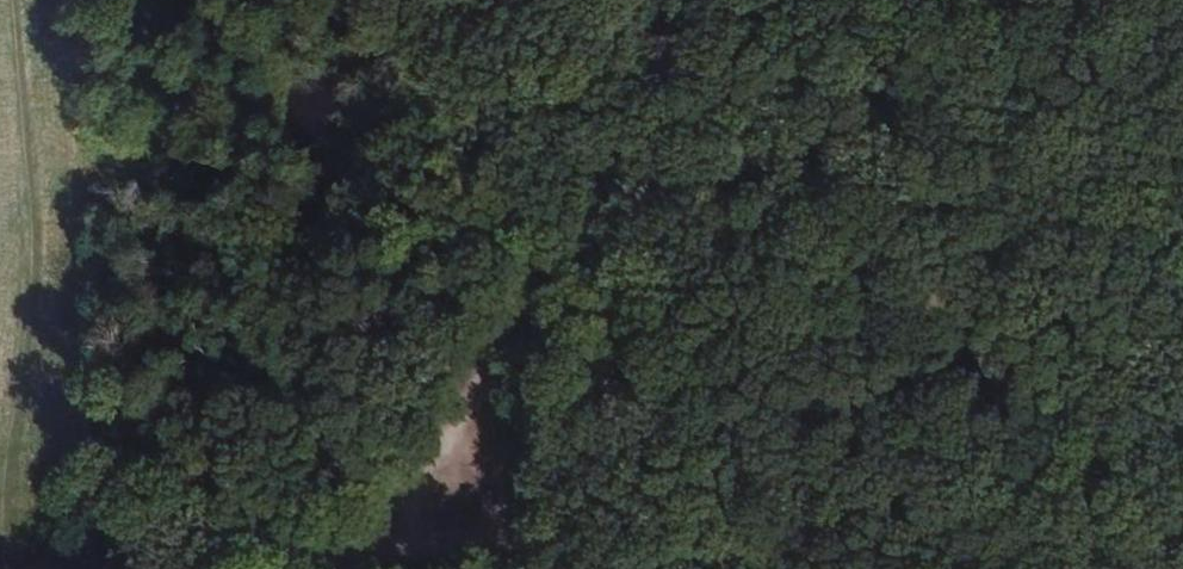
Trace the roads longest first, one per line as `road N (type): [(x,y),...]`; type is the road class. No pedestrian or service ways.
road 1 (track): [(374,536),(685,0)]
road 2 (track): [(41,0),(65,149),(9,568)]
road 3 (track): [(758,568),(646,545),(374,536)]
road 4 (track): [(374,536),(145,568)]

